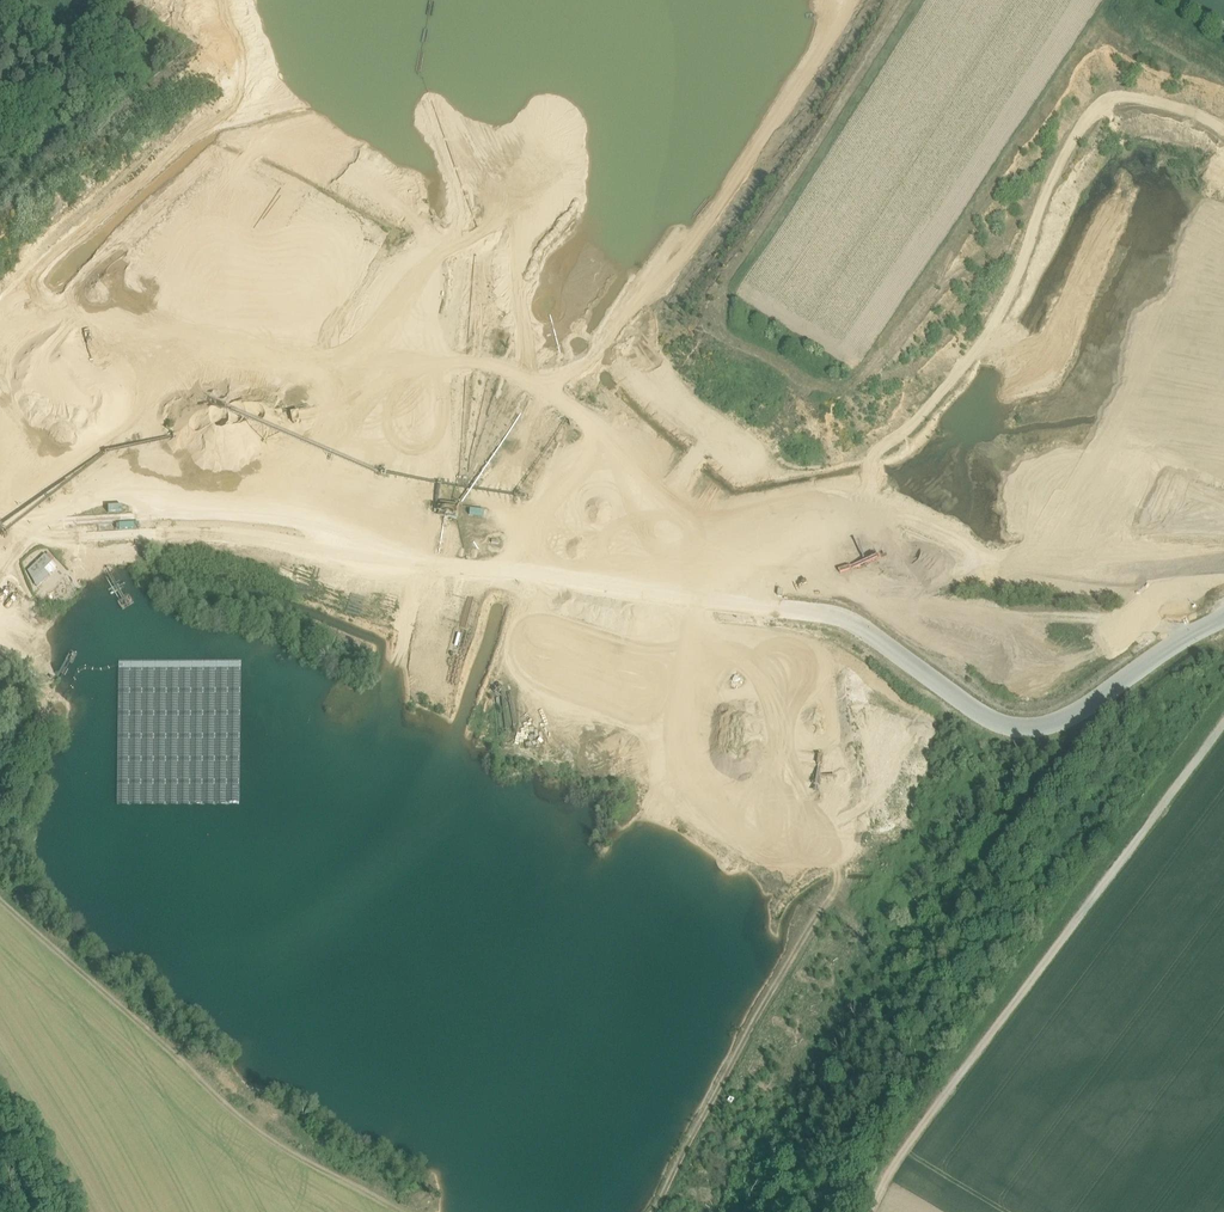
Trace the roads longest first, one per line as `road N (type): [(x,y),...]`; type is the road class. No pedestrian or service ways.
road 1 (track): [(1223,727),(896,1171),(876,1211)]
road 2 (track): [(0,900),(241,1120),(403,1211)]
road 3 (track): [(652,1211),(833,889)]

